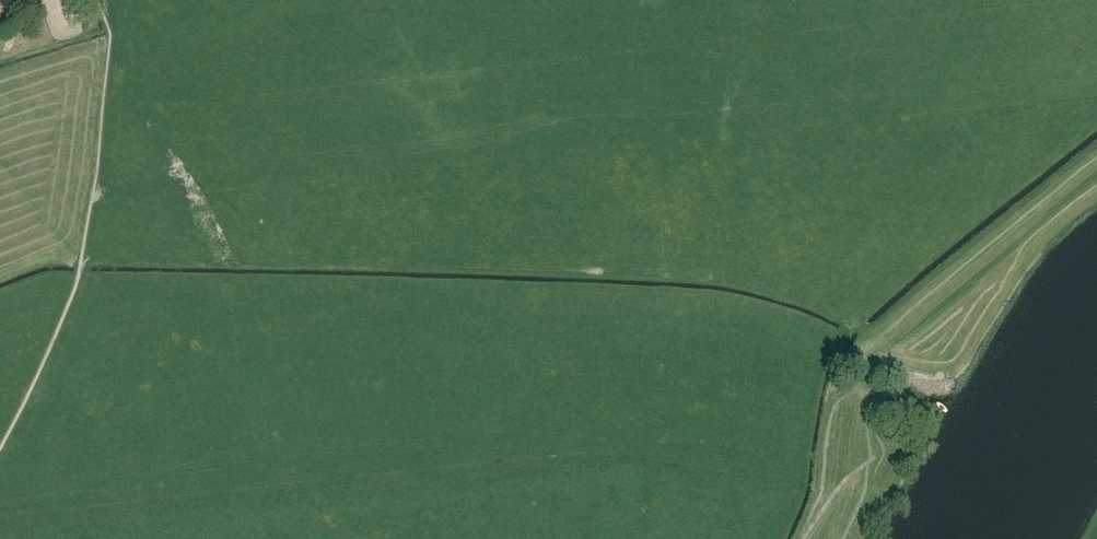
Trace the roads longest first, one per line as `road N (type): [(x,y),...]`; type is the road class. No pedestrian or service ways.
road 1 (track): [(0,448),(78,276),(111,31),(99,0)]

